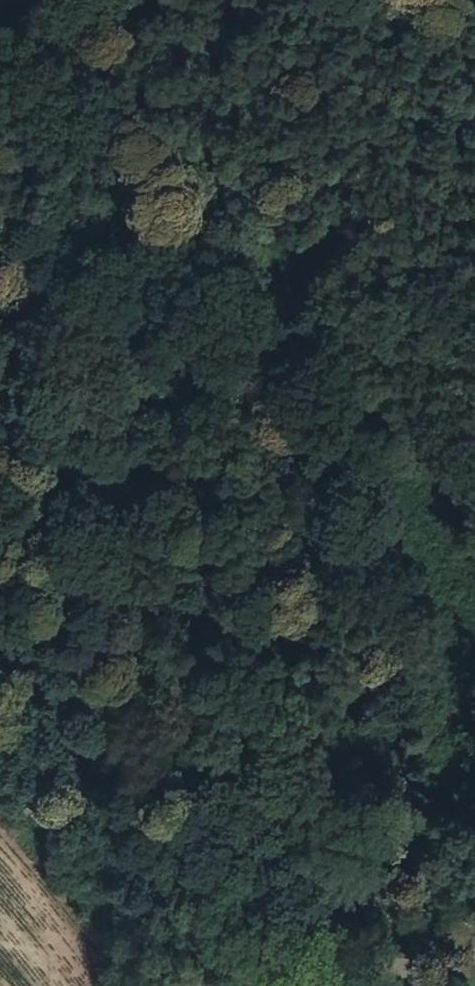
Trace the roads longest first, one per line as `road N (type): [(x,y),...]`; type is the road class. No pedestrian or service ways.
road 1 (residential): [(320,985),(474,934)]

